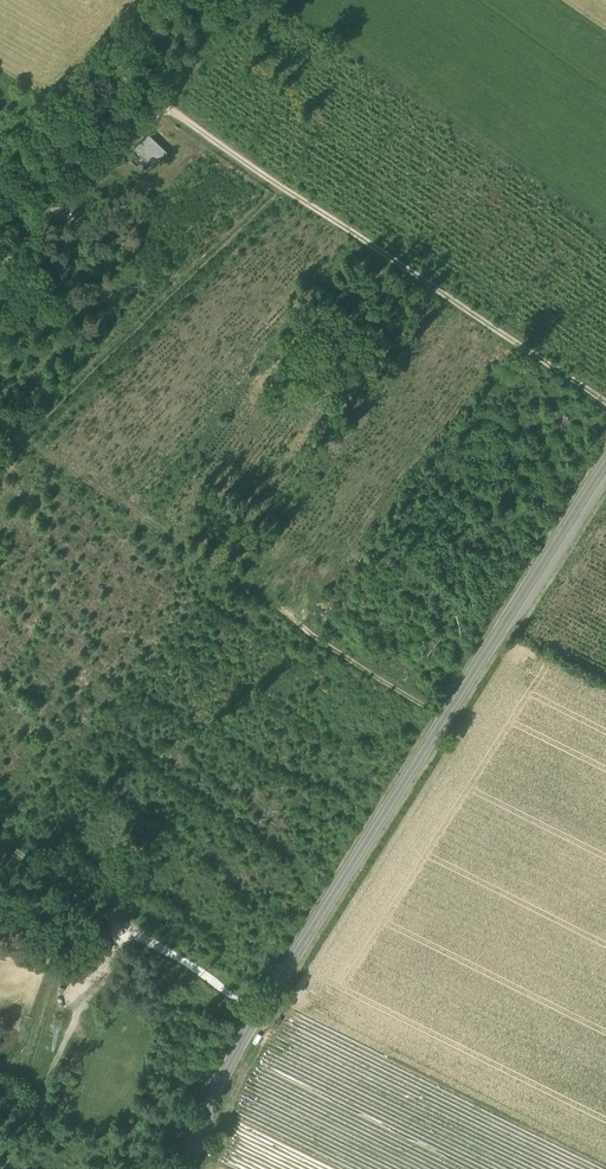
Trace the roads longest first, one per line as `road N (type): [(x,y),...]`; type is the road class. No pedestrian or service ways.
road 1 (secondary): [(181,1168),(261,1013),(605,465)]
road 2 (track): [(96,59),(605,404)]
road 3 (track): [(12,851),(64,766),(230,567)]
road 4 (track): [(261,1013),(0,843)]
road 5 (track): [(0,1166),(131,928)]
road 6 (track): [(447,714),(230,567)]
road 7 (track): [(0,163),(149,0)]
road 8 (track): [(165,107),(278,0)]

